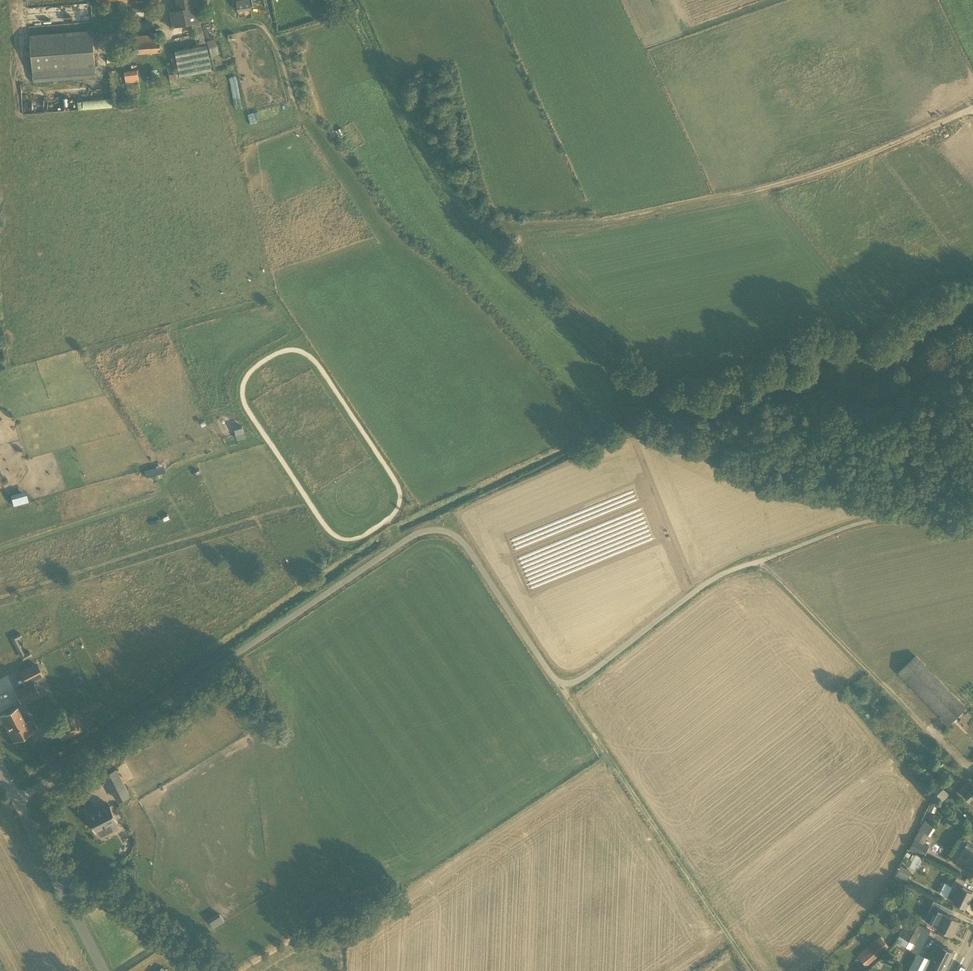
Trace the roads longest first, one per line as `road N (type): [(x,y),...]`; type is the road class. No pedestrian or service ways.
road 1 (unclassified): [(17,803),(432,529),(465,544),(564,691)]
road 2 (track): [(972,107),(771,188),(585,224),(520,226)]
road 3 (track): [(564,691),(750,970)]
road 4 (unclassified): [(104,970),(17,803)]

